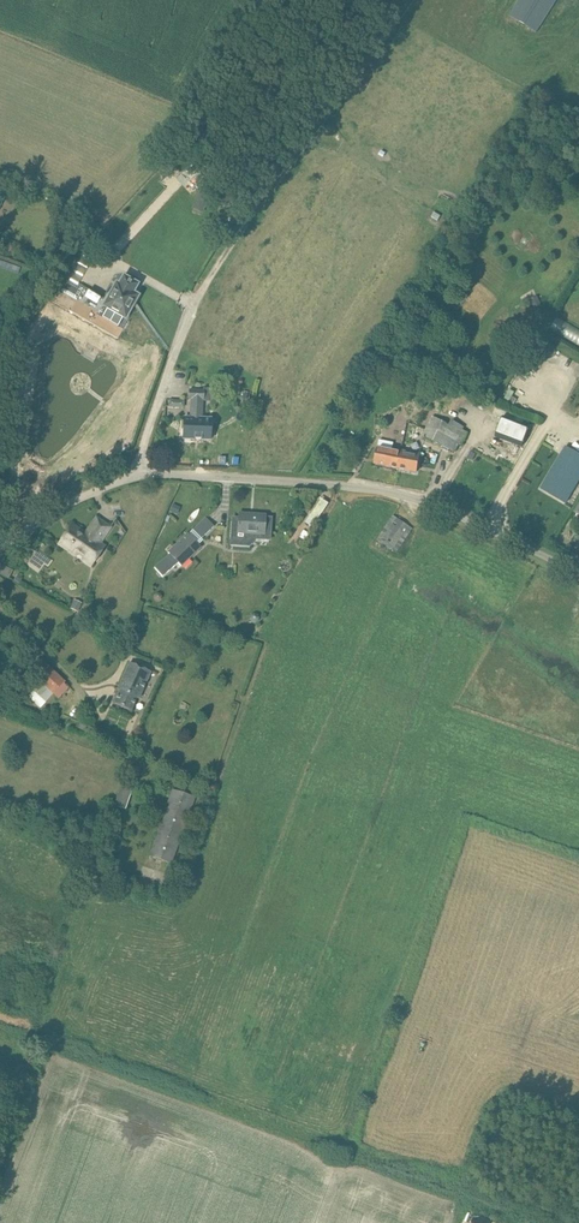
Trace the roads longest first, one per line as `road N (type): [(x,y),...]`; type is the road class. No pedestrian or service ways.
road 1 (unclassified): [(578,568),(419,487),(391,482),(133,478),(99,489),(0,549)]
road 2 (track): [(414,0),(202,282),(133,478)]
road 3 (track): [(123,749),(73,681),(0,612)]

